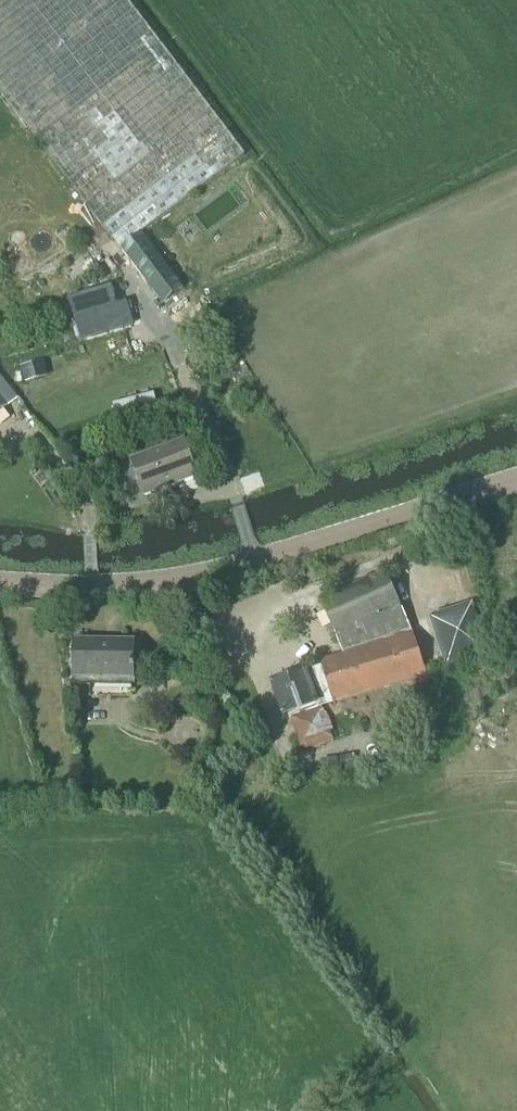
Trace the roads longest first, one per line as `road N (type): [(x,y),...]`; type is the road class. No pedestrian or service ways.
road 1 (tertiary): [(0,582),(170,582),(516,480)]

